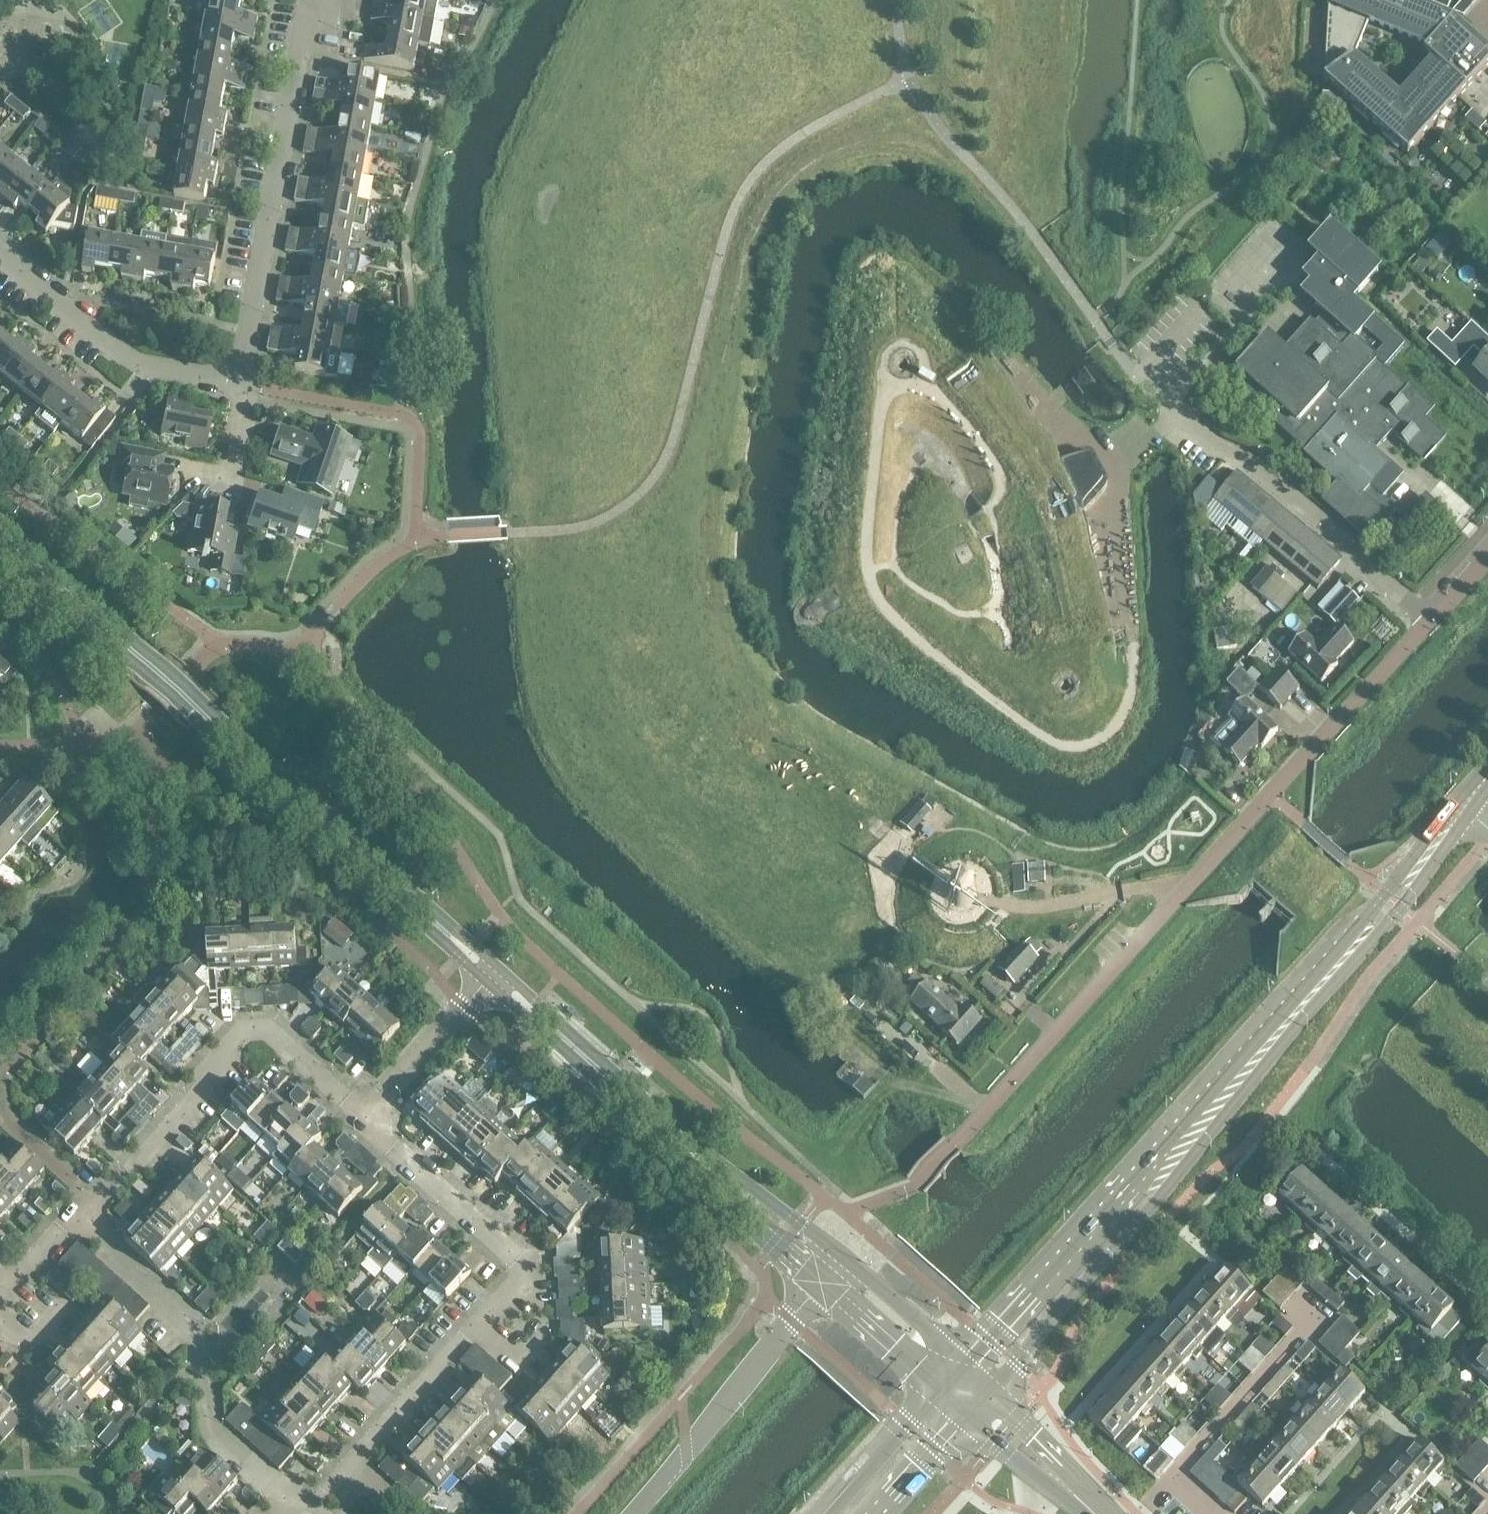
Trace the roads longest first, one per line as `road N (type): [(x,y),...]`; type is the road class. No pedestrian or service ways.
road 1 (tertiary): [(494,974),(0,532)]
road 2 (unclassified): [(953,1144),(1267,795)]
road 3 (residential): [(366,1120),(264,1024),(244,1025),(96,1203),(77,1214)]
road 4 (residential): [(240,384),(307,38),(330,0)]
road 5 (residential): [(77,1214),(191,1323),(205,1424),(276,1488),(303,1493)]
road 6 (unclassified): [(1423,619),(1352,544),(1256,464),(1219,447),(1137,373)]
road 7 (tertiary): [(989,1389),(1156,1204),(1191,1137)]
road 8 (tertiary): [(1191,1137),(1133,1180),(965,1365)]
road 9 (unclassified): [(631,1513),(821,1282)]
road 10 (residential): [(474,1320),(525,1263),(366,1120)]
road 11 (residential): [(0,257),(130,363),(240,384)]
road 12 (tertiary): [(695,1155),(494,974)]
road 13 (tertiary): [(1191,1137),(1345,957)]
road 14 (residential): [(1267,795),(1423,619)]
road 15 (unclassified): [(366,1120),(494,974)]
road 16 (residential): [(350,1459),(474,1320)]
road 17 (tertiary): [(845,1257),(725,1167),(695,1155)]
road 18 (tertiary): [(695,1155),(711,1183),(821,1282)]
road 19 (tertiary): [(942,1390),(833,1513)]
road 20 (tertiary): [(821,1282),(942,1390)]
road 21 (tertiary): [(965,1365),(845,1257)]
road 22 (tertiary): [(1345,957),(1401,908),(1434,846)]
road 23 (tertiary): [(1434,846),(1384,893),(1345,957)]
road 24 (tertiary): [(874,1513),(965,1413)]
road 25 (track): [(894,1081),(832,1162),(829,1184)]

